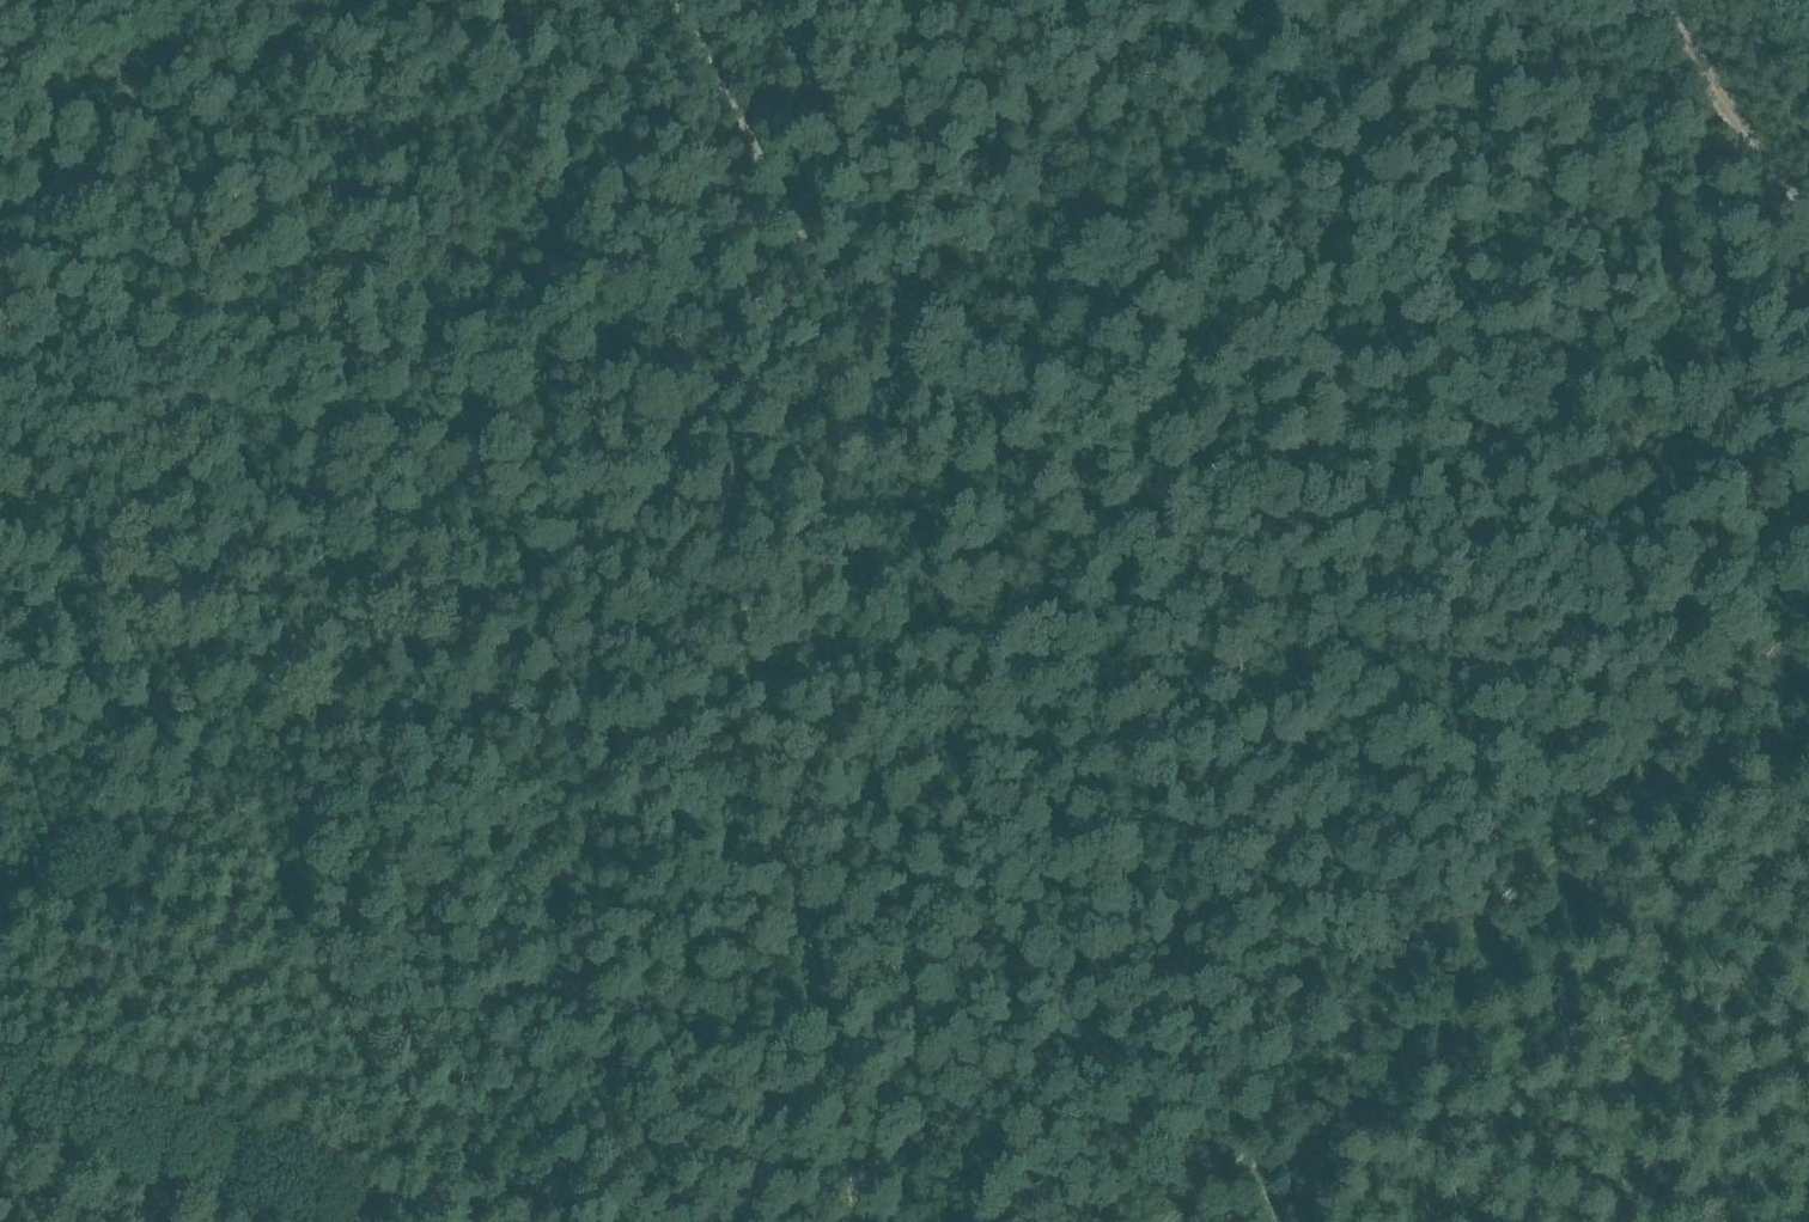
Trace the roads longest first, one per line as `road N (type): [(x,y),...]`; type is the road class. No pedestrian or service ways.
road 1 (track): [(1808,623),(1232,1166)]
road 2 (track): [(1808,224),(1647,0)]

